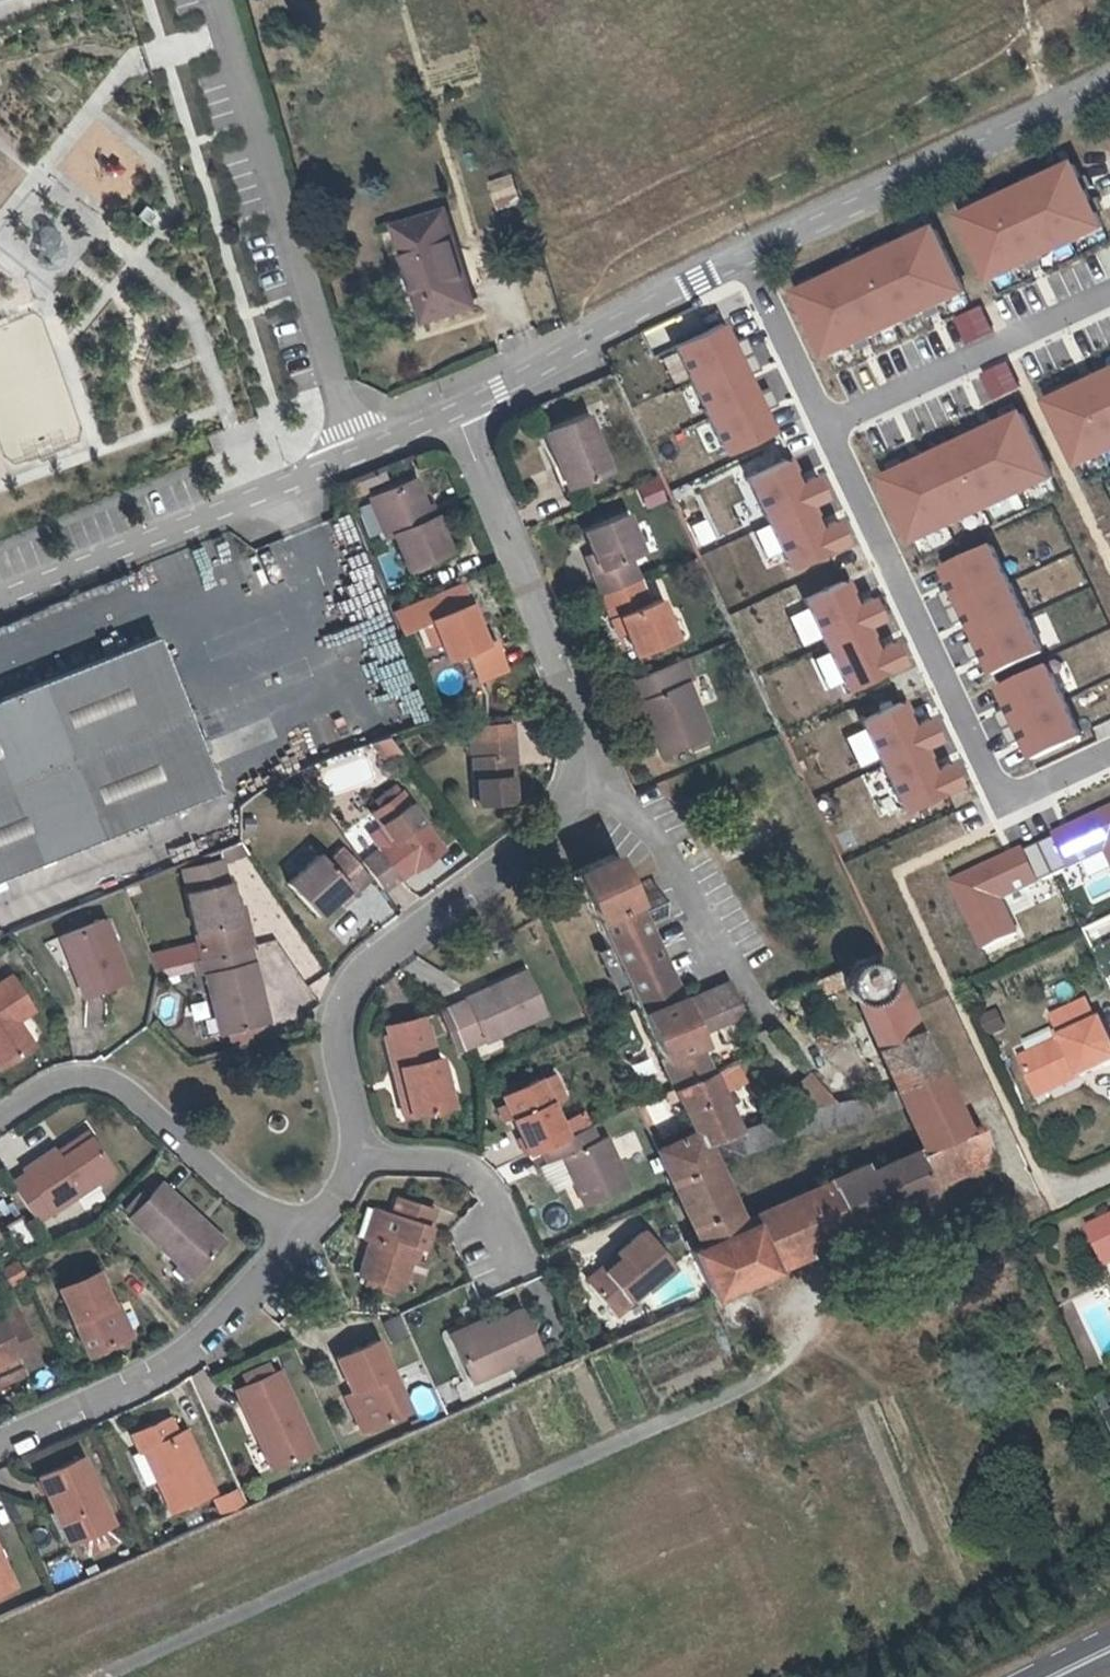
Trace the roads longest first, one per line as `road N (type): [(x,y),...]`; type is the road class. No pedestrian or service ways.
road 1 (residential): [(455,411),(581,720),(589,772),(540,837),(349,983),(335,1028),(358,1158)]
road 2 (residential): [(825,426),(1005,802),(1109,753)]
road 3 (unclassified): [(219,0),(358,453)]
road 4 (residential): [(744,258),(1109,88)]
road 5 (residential): [(0,598),(358,453)]
road 6 (residential): [(295,1237),(172,1366),(0,1443)]
road 7 (residential): [(0,1113),(83,1074),(120,1082),(295,1237)]
road 8 (residential): [(455,411),(744,258)]
road 9 (residential): [(825,426),(1109,294)]
road 10 (residential): [(358,1158),(468,1166),(484,1182),(524,1273)]
road 11 (residential): [(744,258),(825,426)]

